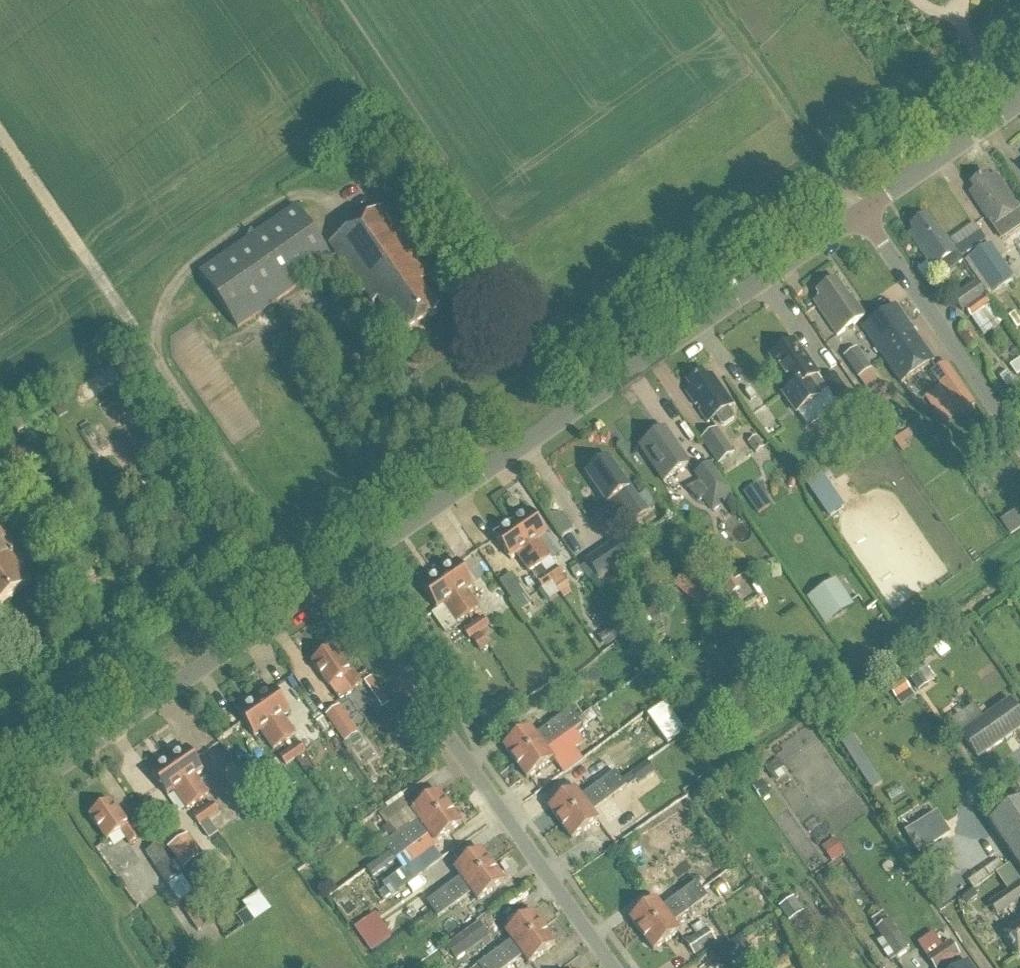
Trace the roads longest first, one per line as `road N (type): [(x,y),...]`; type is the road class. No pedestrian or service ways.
road 1 (unclassified): [(336,576),(861,214)]
road 2 (residential): [(613,967),(336,576)]
road 3 (unclassified): [(0,808),(336,576)]
road 4 (residential): [(1019,445),(861,214)]
road 5 (unclassified): [(861,214),(1019,104)]

